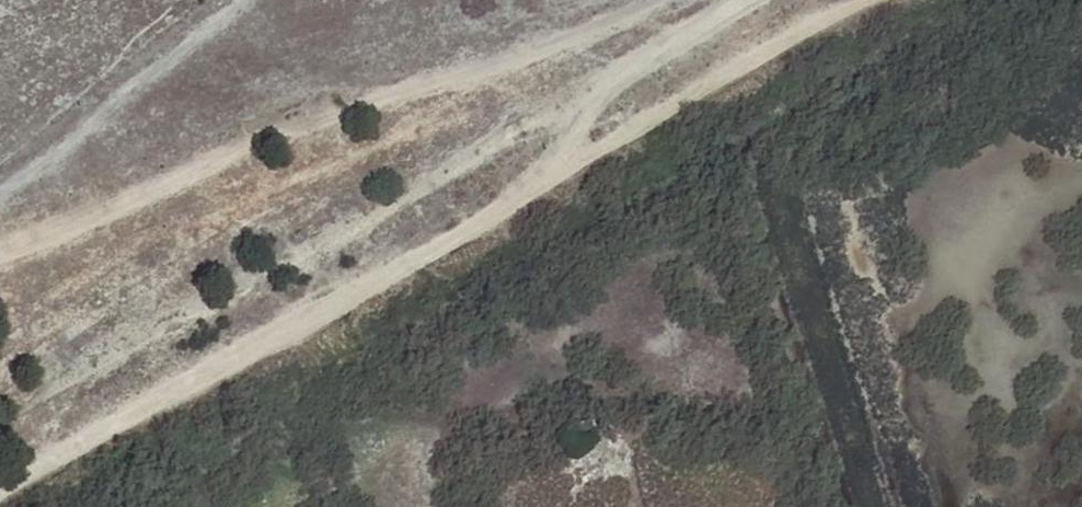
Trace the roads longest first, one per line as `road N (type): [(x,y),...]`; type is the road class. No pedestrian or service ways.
road 1 (track): [(732,0),(603,72),(566,147),(499,219),(0,491)]
road 2 (track): [(0,248),(657,0)]
road 3 (track): [(555,159),(596,153),(867,0)]

